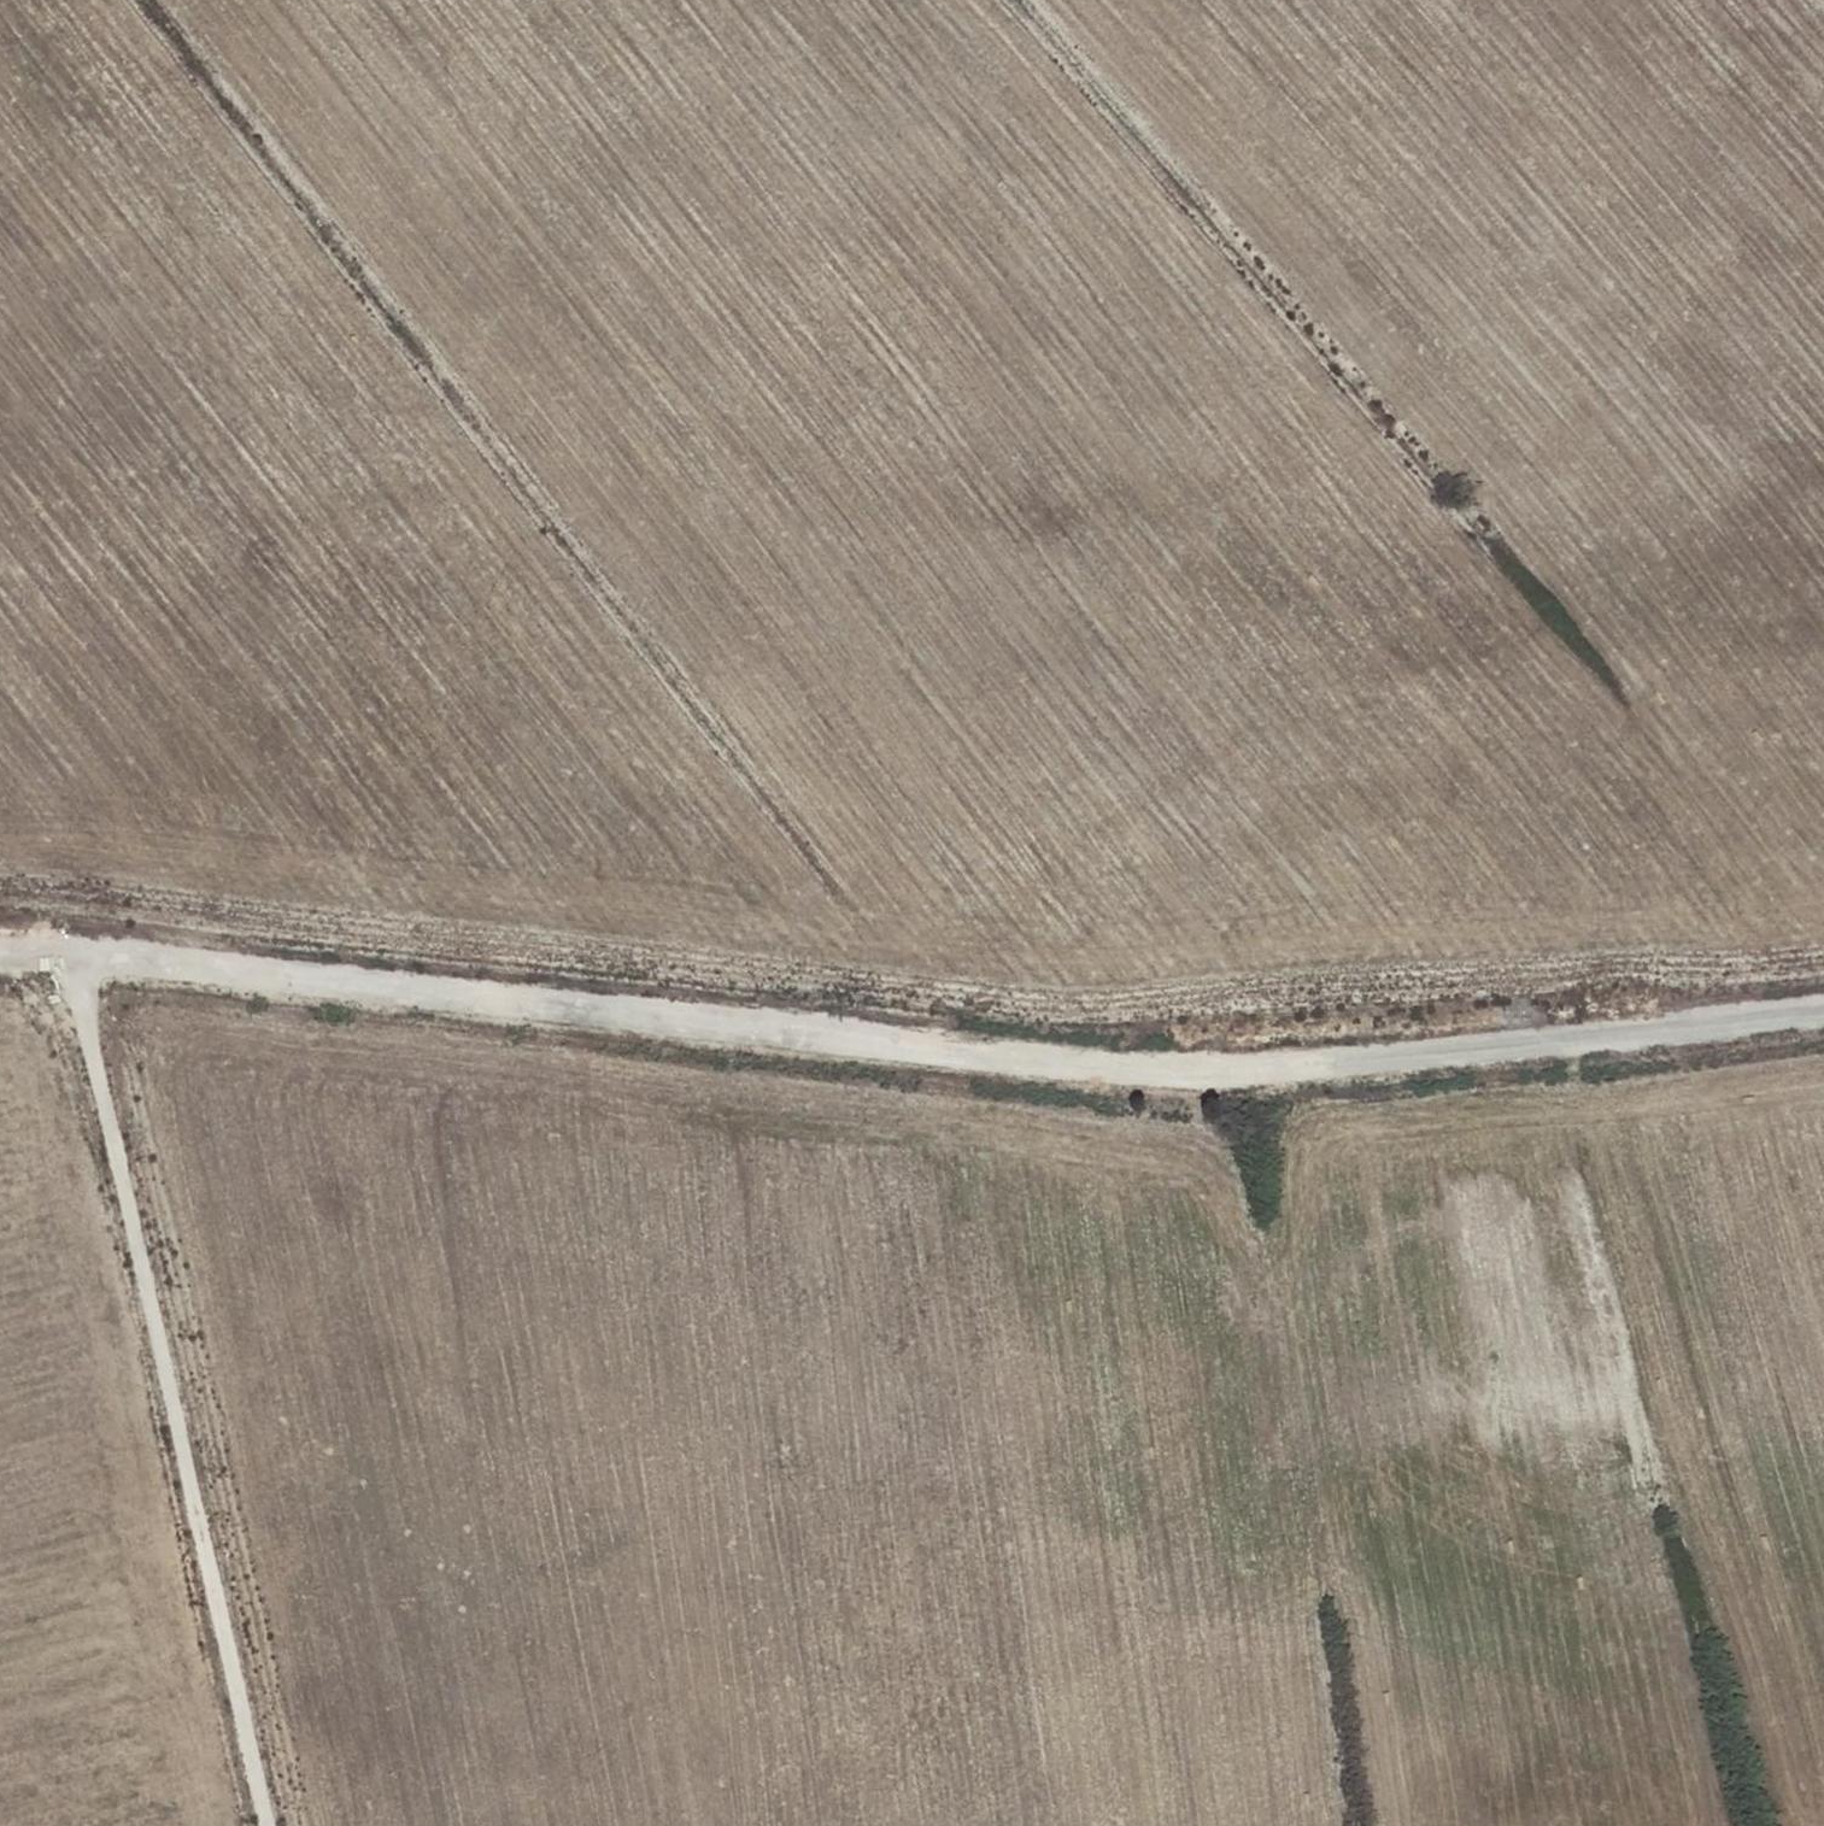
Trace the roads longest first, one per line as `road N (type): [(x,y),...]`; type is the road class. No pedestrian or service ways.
road 1 (track): [(69,956),(269,1825)]

